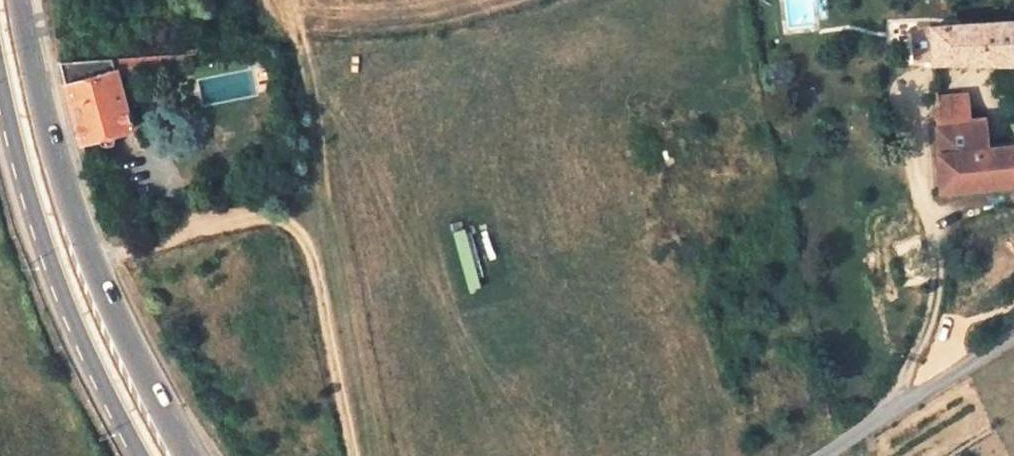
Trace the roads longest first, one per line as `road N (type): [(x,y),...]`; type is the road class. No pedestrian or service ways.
road 1 (track): [(50,271),(260,216),(296,228),(307,246),(352,455)]
road 2 (primary): [(188,455),(91,259),(25,34)]

